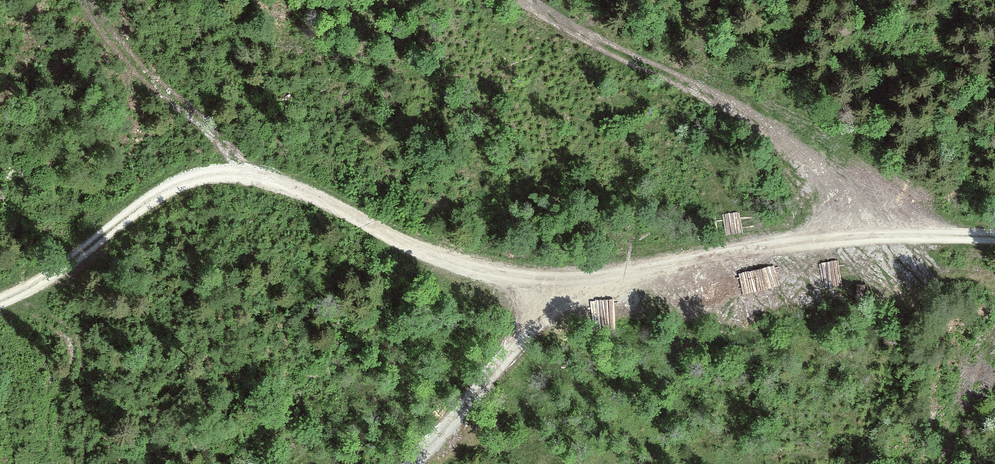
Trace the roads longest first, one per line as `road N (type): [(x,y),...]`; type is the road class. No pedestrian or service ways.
road 1 (track): [(0,299),(46,279),(150,199),(194,177),(230,174),(265,178),(436,257),(554,285),(833,236),(994,235)]
road 2 (track): [(941,232),(753,116),(523,0)]
road 3 (track): [(554,285),(542,319),(412,463)]

